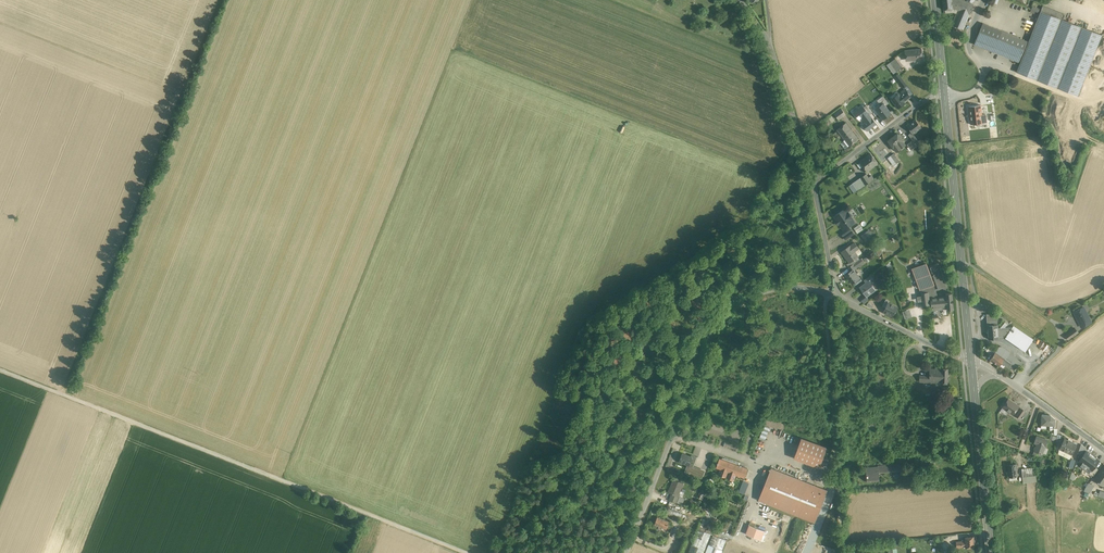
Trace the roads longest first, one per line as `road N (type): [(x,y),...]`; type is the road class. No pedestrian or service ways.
road 1 (track): [(0,370),(470,552)]
road 2 (unclassified): [(836,291),(769,289),(726,311),(625,552)]
road 3 (primary): [(972,362),(946,96)]
road 4 (track): [(836,291),(831,376),(844,552)]
road 5 (unclassified): [(814,181),(775,59),(742,0)]
road 6 (primary): [(991,552),(974,391)]
road 7 (residential): [(814,181),(946,96)]
road 8 (unclassified): [(972,362),(836,291)]
road 9 (unclassified): [(946,96),(981,84),(968,44),(983,0)]
road 10 (unclassified): [(1103,449),(1002,377)]

